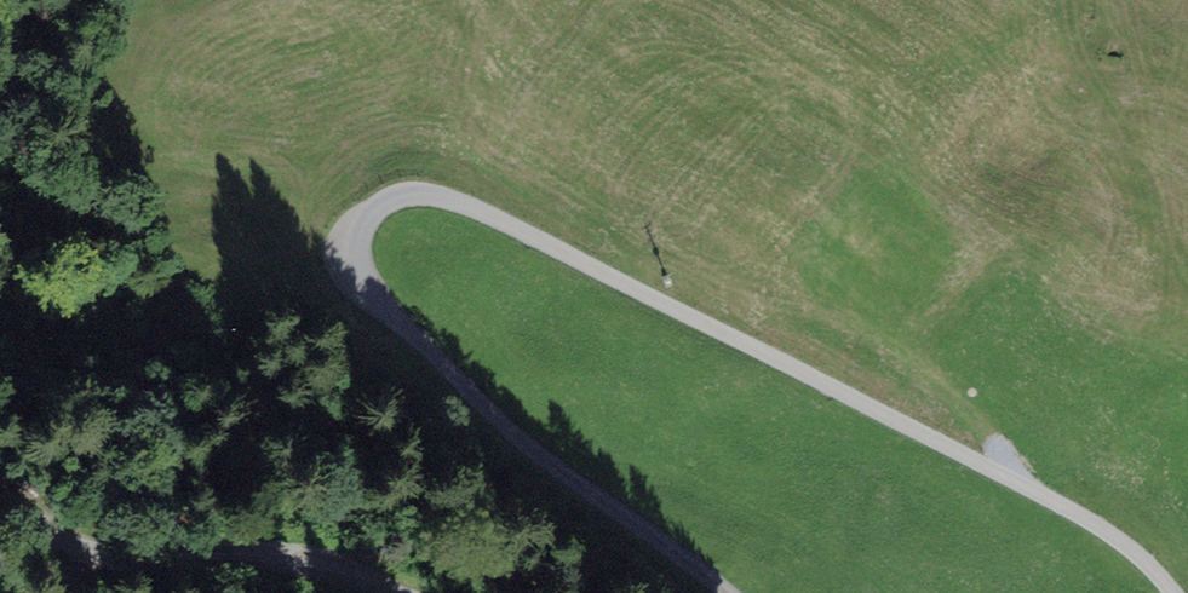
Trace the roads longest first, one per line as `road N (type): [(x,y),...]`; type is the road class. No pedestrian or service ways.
road 1 (track): [(724,592),(513,439),(441,369),(372,294),(362,270),(362,231),(373,213),(411,195),(484,213),(1068,509),(1115,538),(1174,592)]
road 2 (track): [(0,496),(93,555),(131,564),(270,562),(394,592)]

